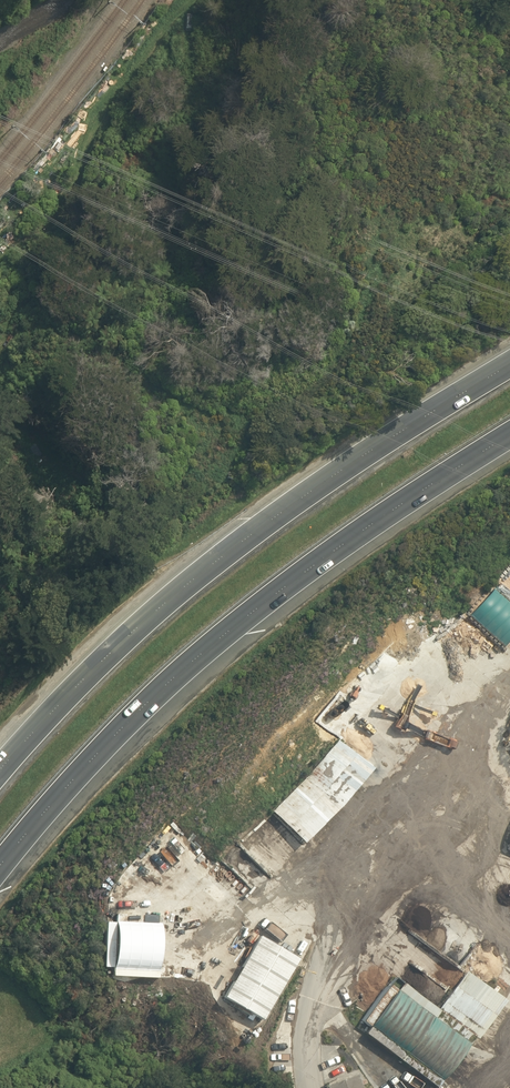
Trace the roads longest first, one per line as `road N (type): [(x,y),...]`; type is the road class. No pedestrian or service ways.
road 1 (motorway): [(509,434),(250,614),(84,767),(0,863)]
road 2 (motorway): [(0,772),(163,598),(509,365)]

